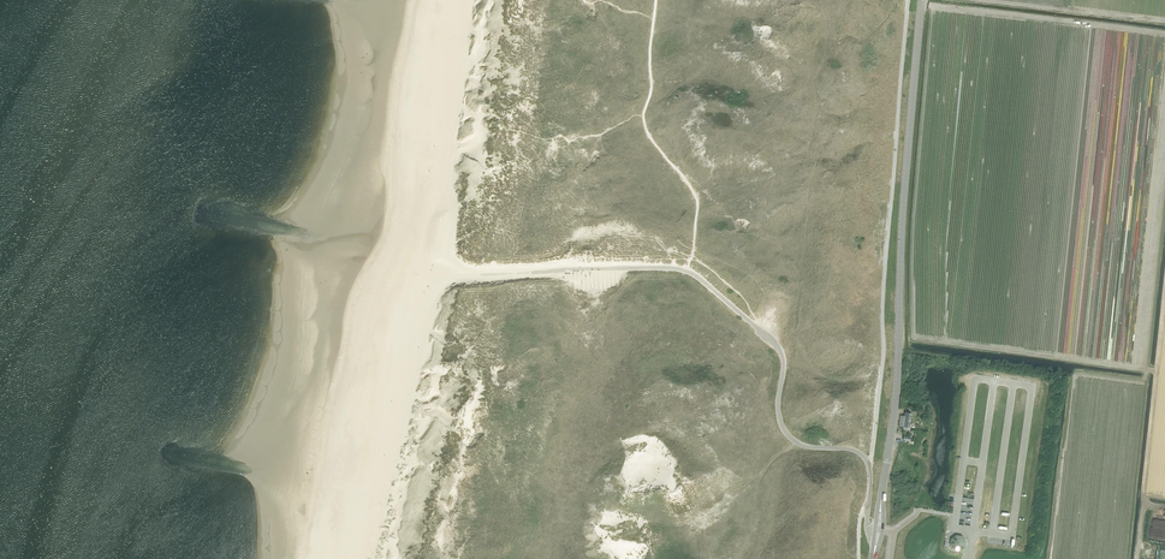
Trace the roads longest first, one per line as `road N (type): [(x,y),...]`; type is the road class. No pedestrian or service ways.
road 1 (tertiary): [(880,503),(898,371),(923,0)]

